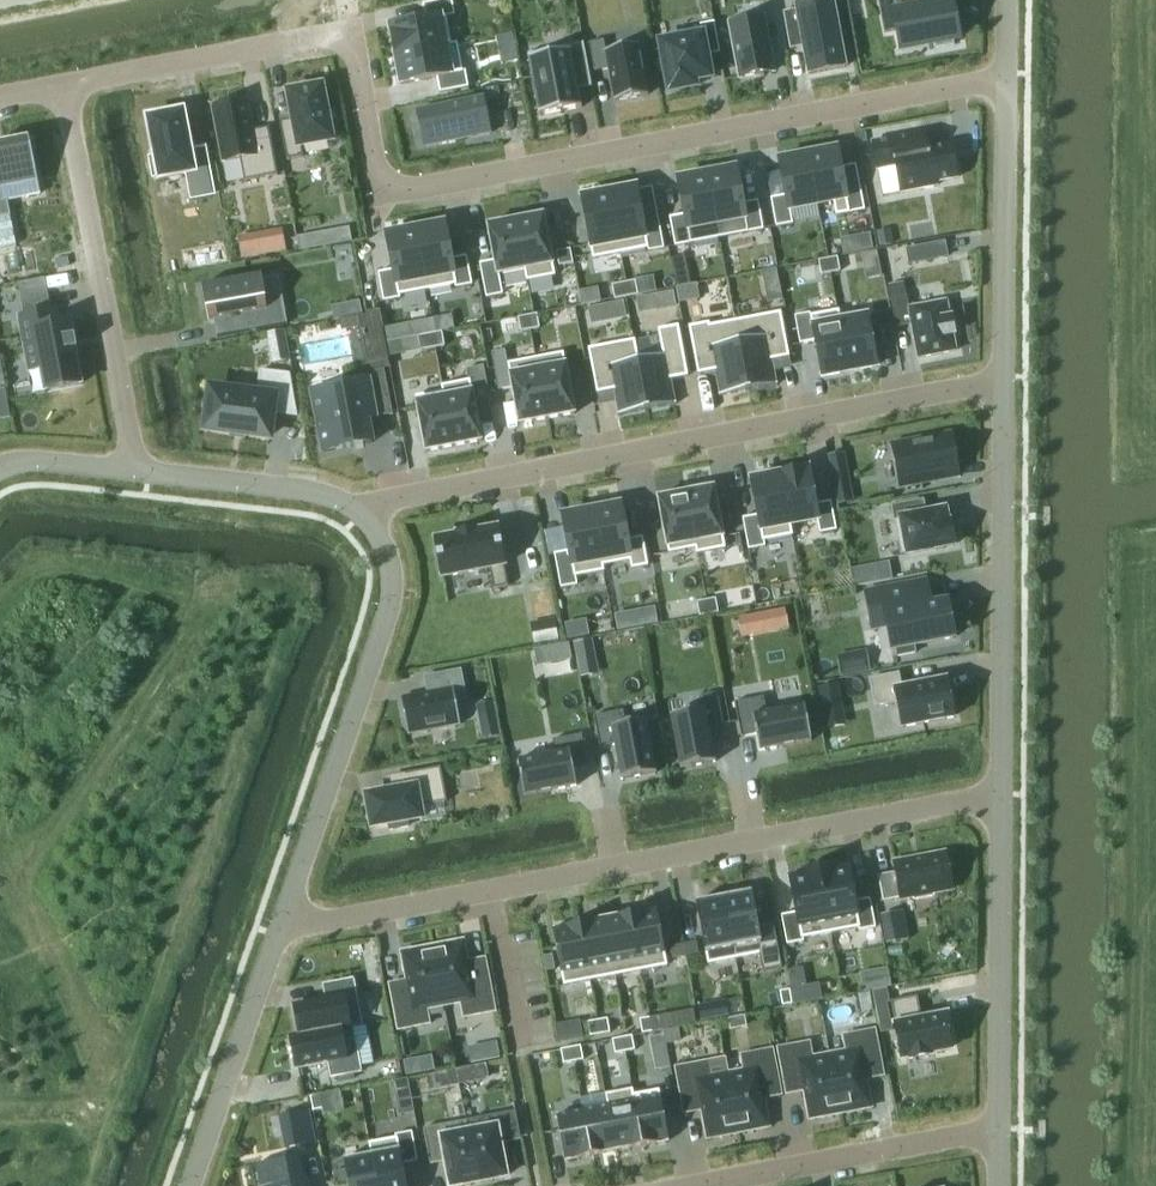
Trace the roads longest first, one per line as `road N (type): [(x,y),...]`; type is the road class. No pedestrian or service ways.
road 1 (residential): [(1008,77),(393,194),(382,186),(350,22)]
road 2 (residential): [(1004,793),(279,927)]
road 3 (residential): [(363,515),(422,490),(1002,382)]
road 4 (residential): [(279,927),(387,622),(387,553),(363,515)]
road 5 (residential): [(1004,793),(1002,382)]
road 6 (residential): [(139,472),(65,81)]
road 7 (residential): [(1000,1129),(1004,793)]
road 8 (residential): [(1000,1129),(690,1185)]
road 9 (residential): [(1002,382),(1008,77)]
road 10 (residential): [(350,22),(65,81)]
road 11 (residential): [(191,1185),(279,927)]
road 12 (residential): [(363,515),(324,495),(139,472)]
road 13 (residential): [(139,472),(25,463),(0,469)]

